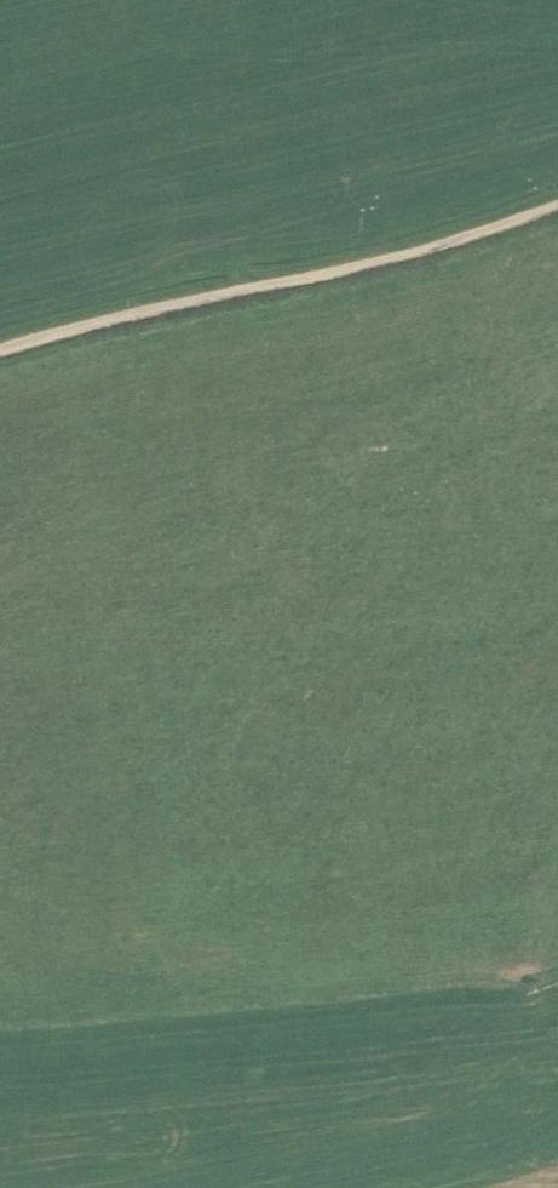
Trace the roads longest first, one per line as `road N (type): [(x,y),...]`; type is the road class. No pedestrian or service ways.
road 1 (track): [(557,205),(419,252),(0,348)]

